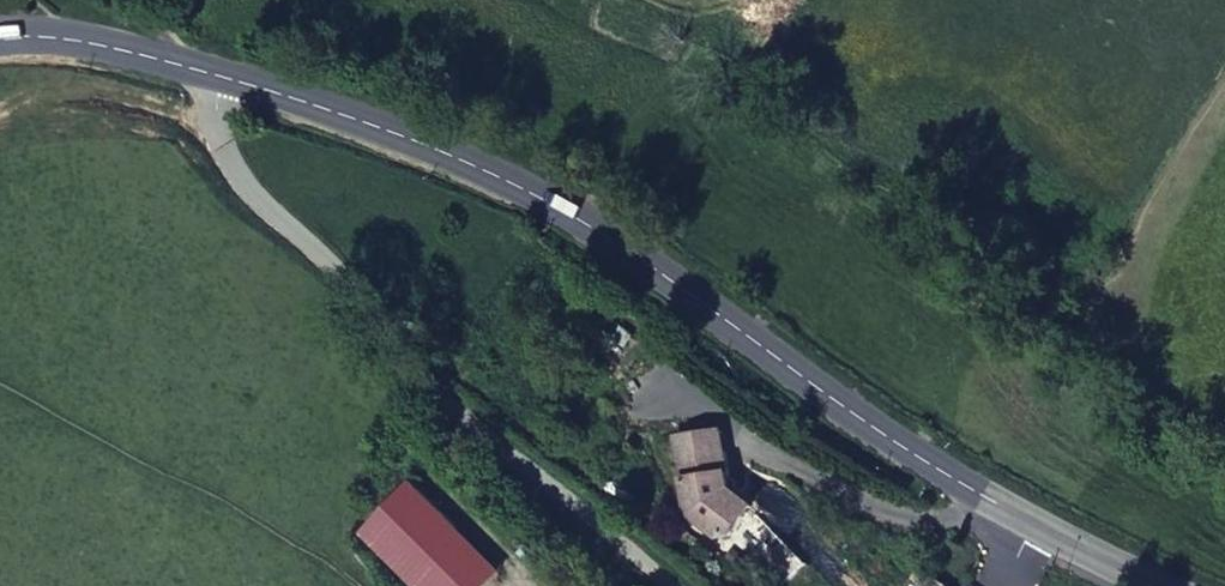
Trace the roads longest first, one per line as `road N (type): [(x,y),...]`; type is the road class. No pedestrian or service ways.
road 1 (secondary): [(1032,521),(831,401),(531,189),(386,124),(205,71)]
road 2 (residential): [(205,71),(226,151),(262,205),(433,379),(690,585)]
road 3 (secondary): [(205,71),(32,30),(0,37)]
road 4 (secondary): [(1163,585),(1032,521)]

